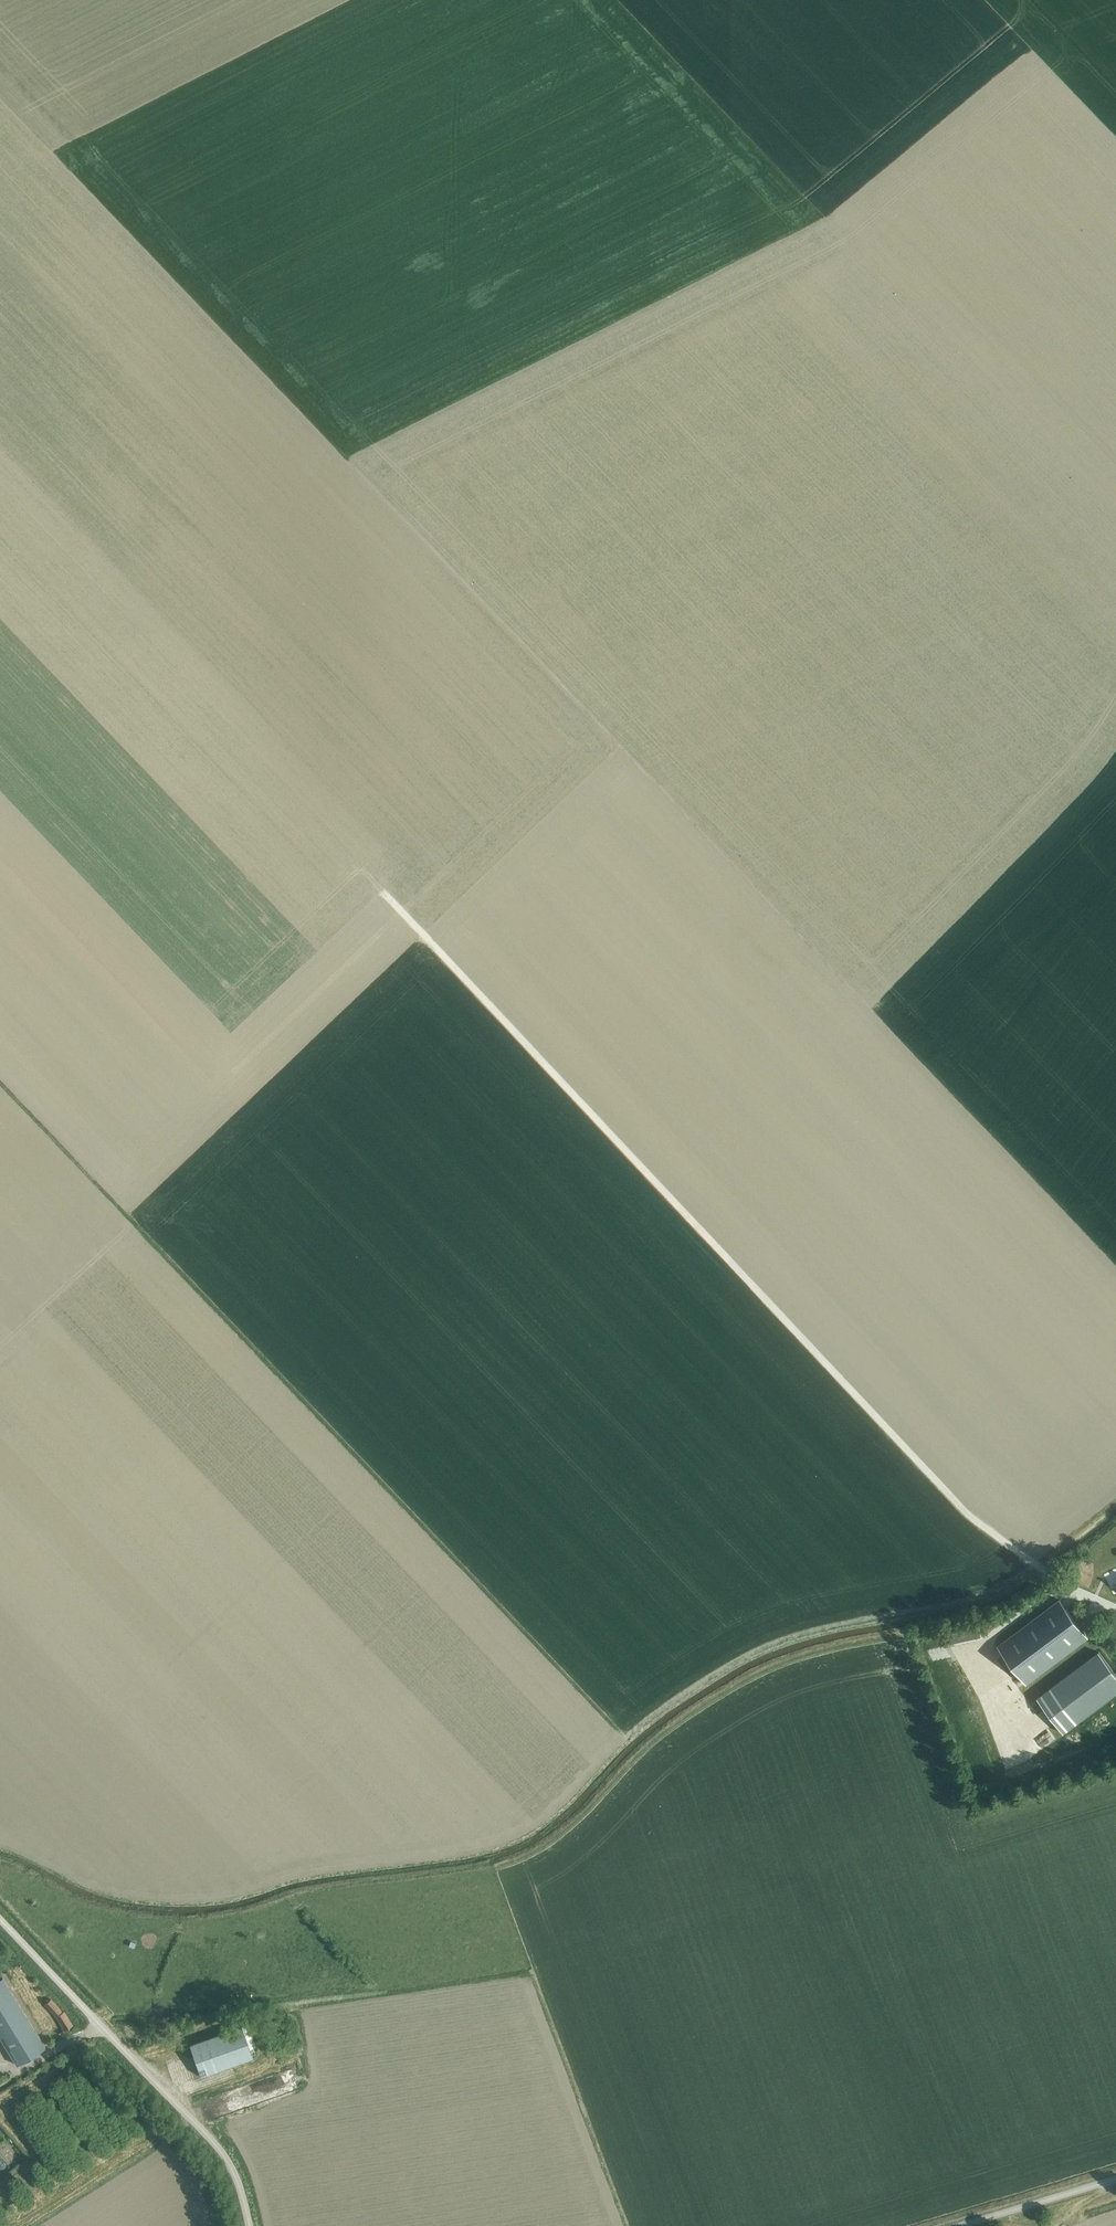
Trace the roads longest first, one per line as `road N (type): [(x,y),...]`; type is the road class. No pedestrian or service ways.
road 1 (track): [(384,893),(964,1510),(1058,1582),(973,1650),(1025,1747)]
road 2 (unclassified): [(250,2225),(219,2148),(0,1918)]
road 3 (unclassified): [(957,2225),(1115,2178)]

